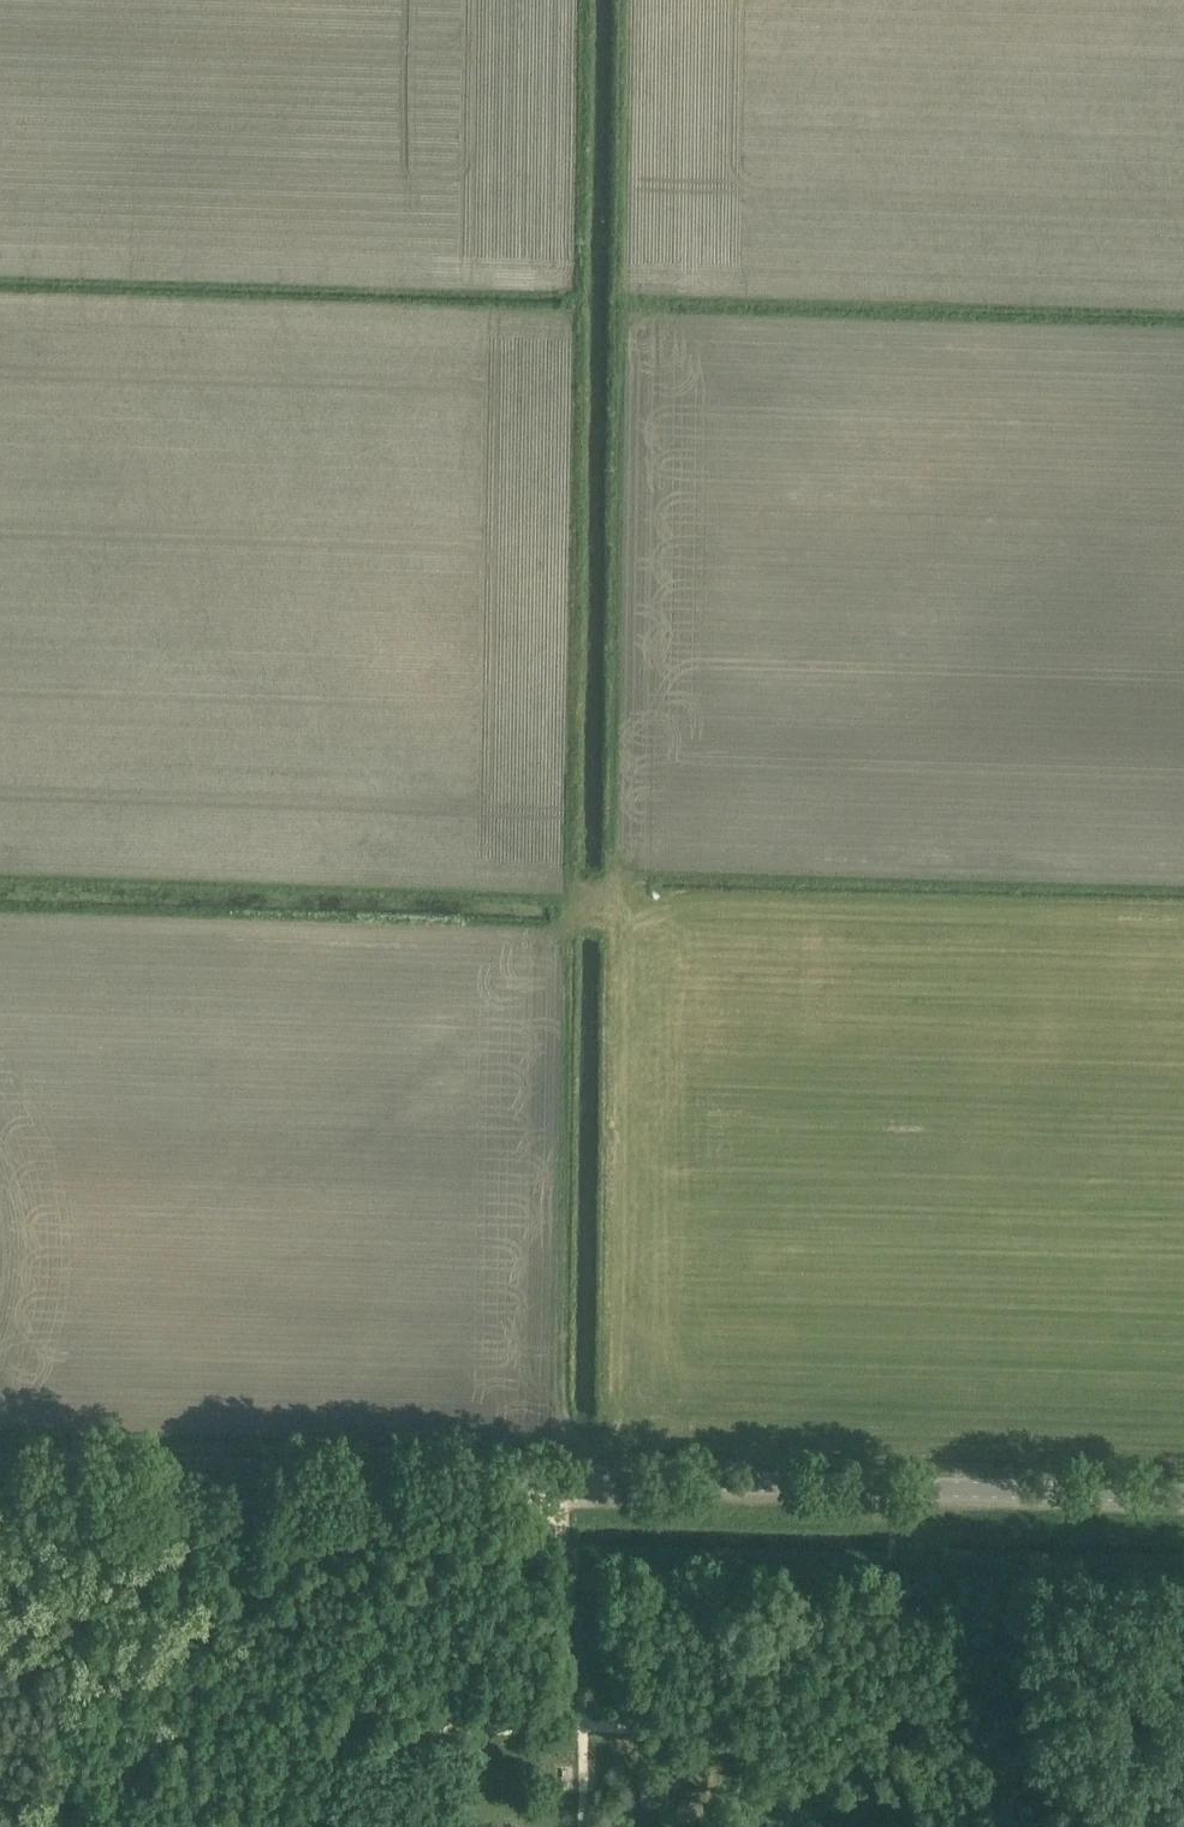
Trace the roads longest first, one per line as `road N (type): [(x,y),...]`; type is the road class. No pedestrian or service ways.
road 1 (unclassified): [(0,1463),(1183,1495)]

